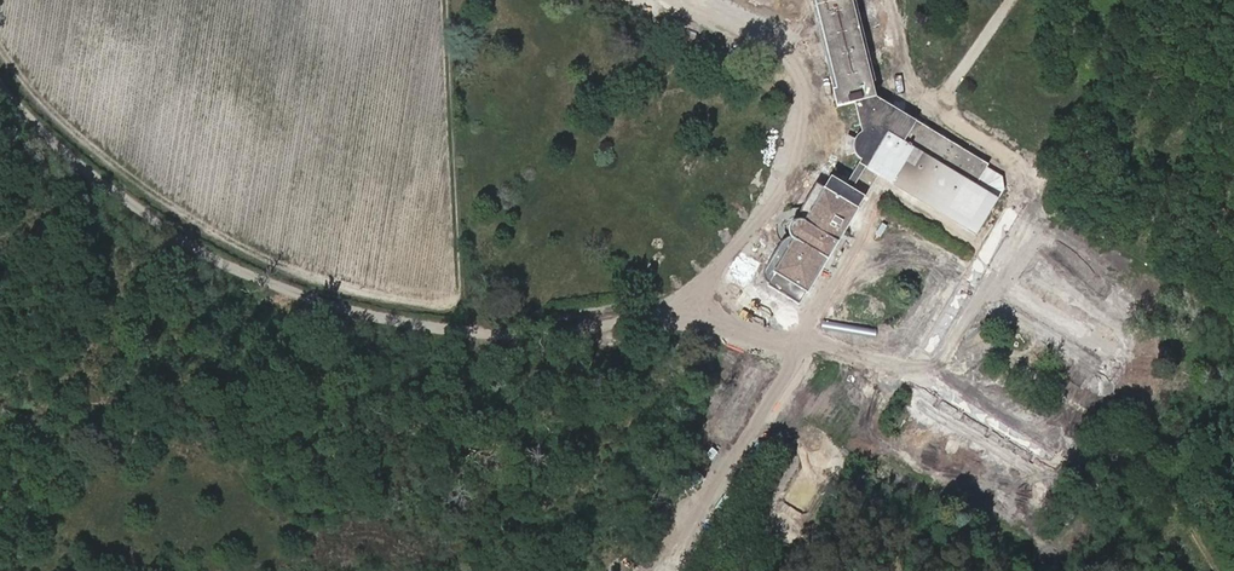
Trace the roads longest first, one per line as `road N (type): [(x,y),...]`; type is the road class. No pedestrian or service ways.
road 1 (unclassified): [(0,76),(56,144),(182,237),(254,279),(404,323),(511,335),(611,322),(681,300)]
road 2 (unclassified): [(713,278),(871,368),(910,368),(1017,210),(1017,172),(1004,153),(956,123),(947,102)]
road 3 (track): [(803,334),(864,240),(890,226),(1026,302),(1044,325),(1034,347),(1014,356),(947,320)]
road 4 (track): [(442,0),(467,332)]
road 5 (unclassified): [(713,278),(762,222),(799,140),(809,78),(791,0)]
road 6 (track): [(784,570),(910,368)]
road 7 (track): [(881,0),(905,85),(947,102)]
road 8 (unclassified): [(789,357),(681,300)]
road 9 (unclassified): [(1011,0),(947,102)]

